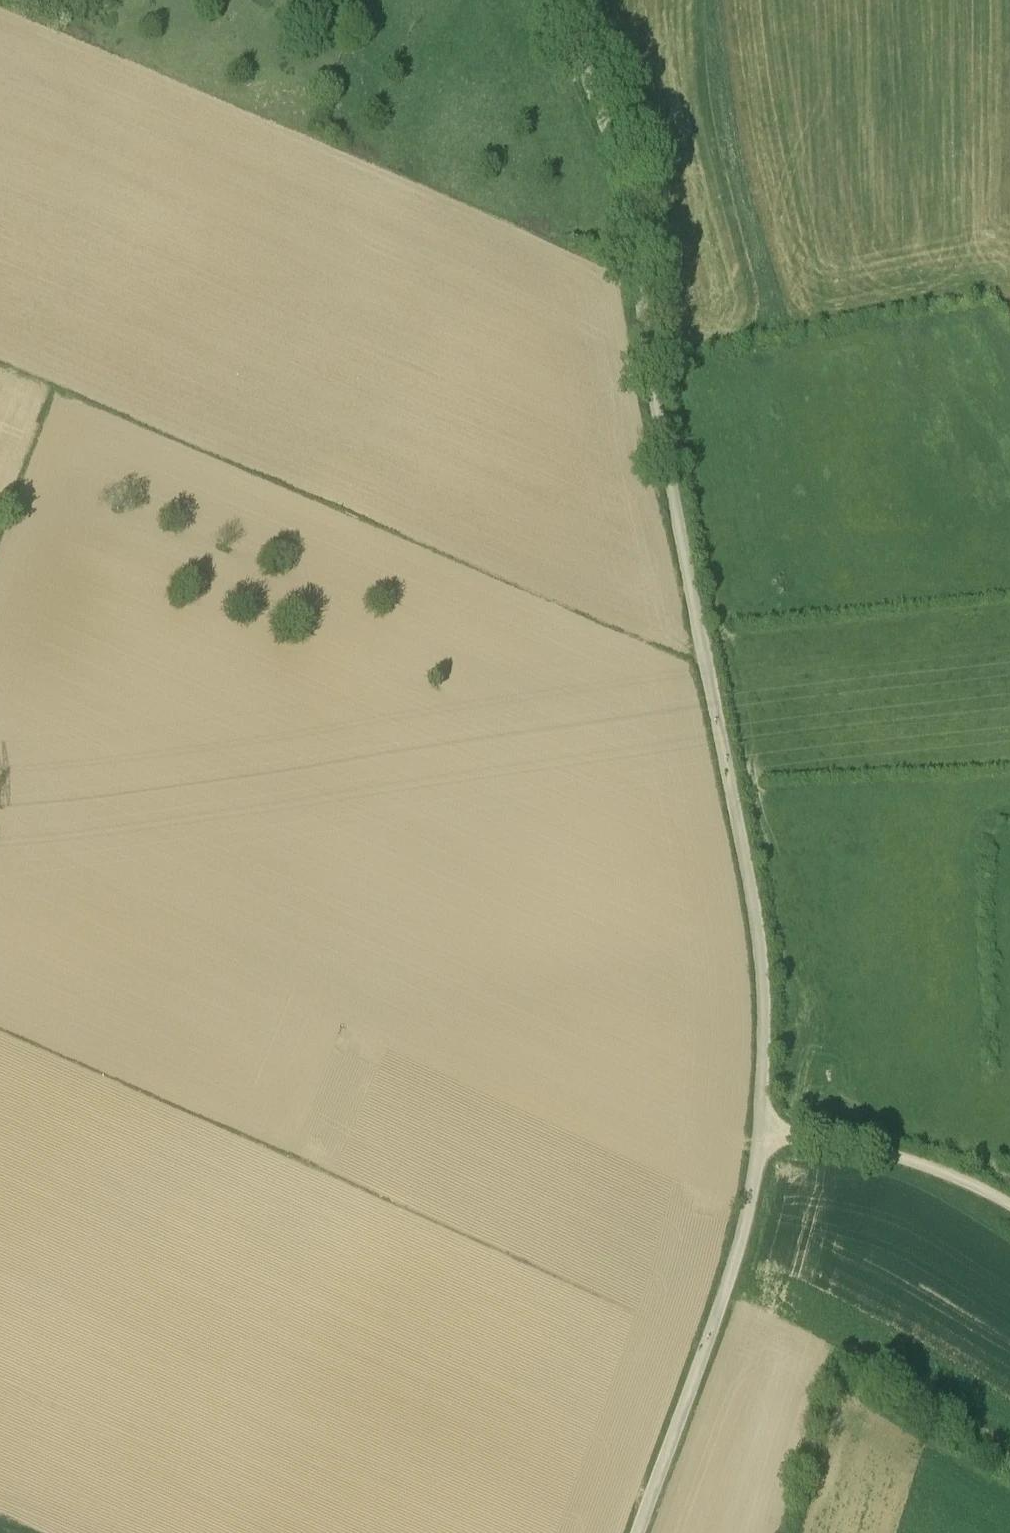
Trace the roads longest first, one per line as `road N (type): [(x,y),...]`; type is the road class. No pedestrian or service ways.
road 1 (unclassified): [(637,1532),(751,1202),(765,995),(760,930),(649,373),(634,209),(583,56),(580,0)]
road 2 (track): [(761,1131),(914,1159),(1009,1205)]

